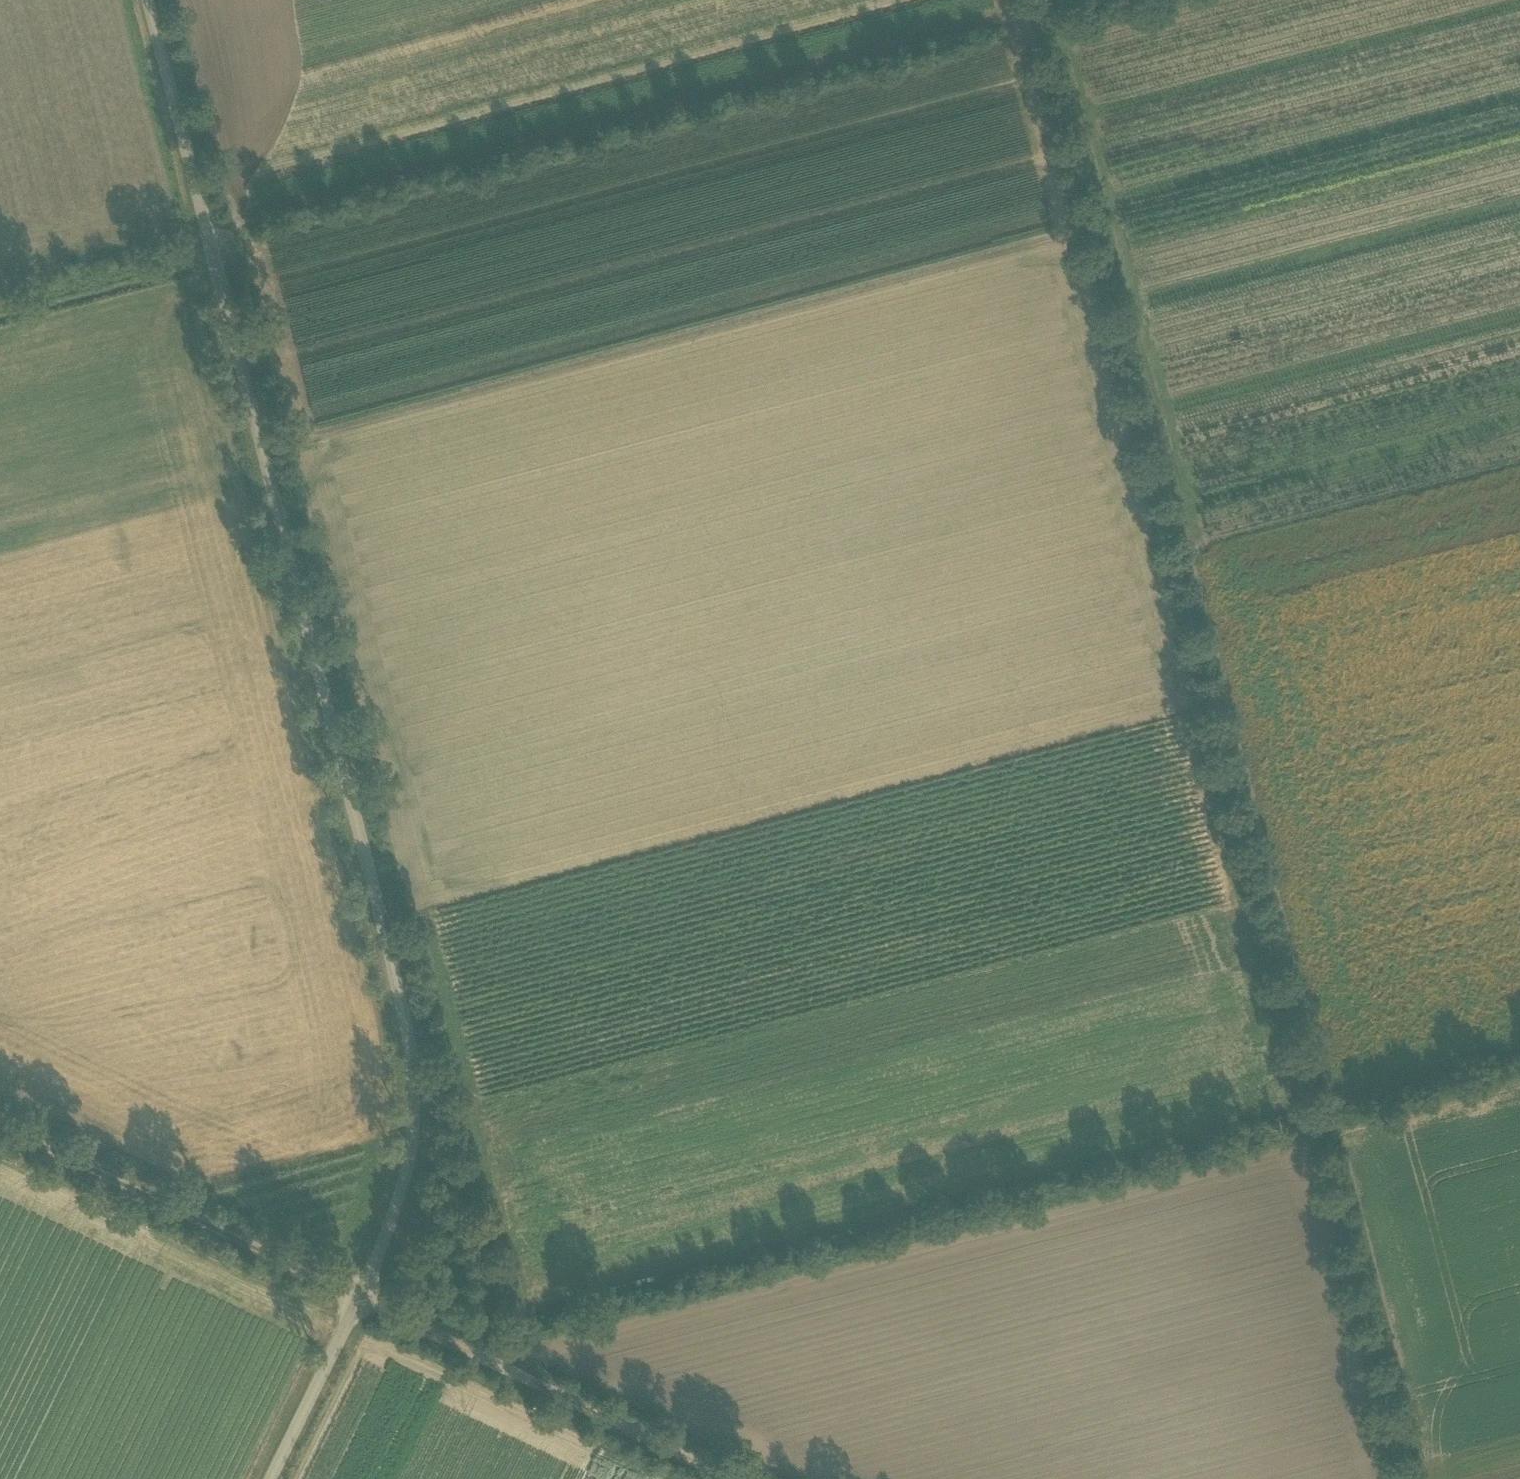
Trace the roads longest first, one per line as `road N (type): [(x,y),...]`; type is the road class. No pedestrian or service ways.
road 1 (unclassified): [(265,1478),(395,1214),(410,1137),(408,1054),(153,0)]
road 2 (track): [(0,1119),(740,1478)]

